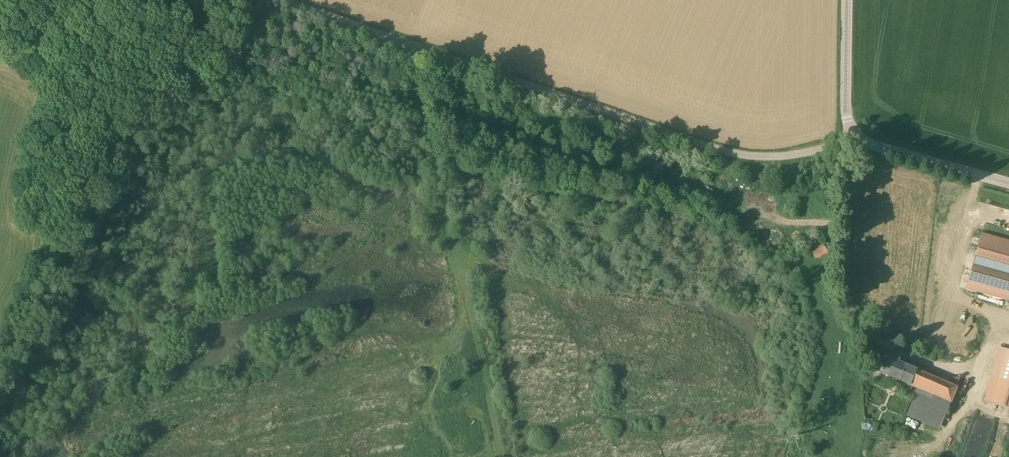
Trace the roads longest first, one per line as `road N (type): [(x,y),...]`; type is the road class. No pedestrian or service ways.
road 1 (unclassified): [(853,137),(802,159),(746,153),(277,0)]
road 2 (track): [(417,48),(441,194),(502,456)]
road 3 (residential): [(1008,185),(853,137)]
road 4 (residential): [(853,137),(851,0)]
road 5 (track): [(717,198),(790,223),(843,217)]

